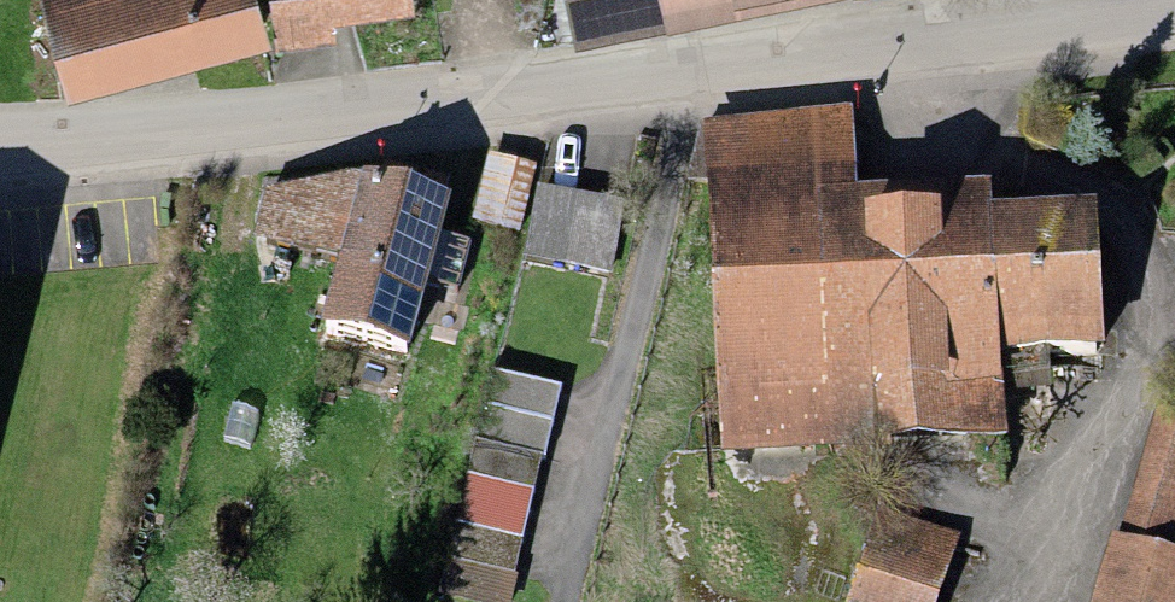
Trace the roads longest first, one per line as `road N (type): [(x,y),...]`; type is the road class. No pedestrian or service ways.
road 1 (residential): [(1174,5),(699,71),(0,149)]

